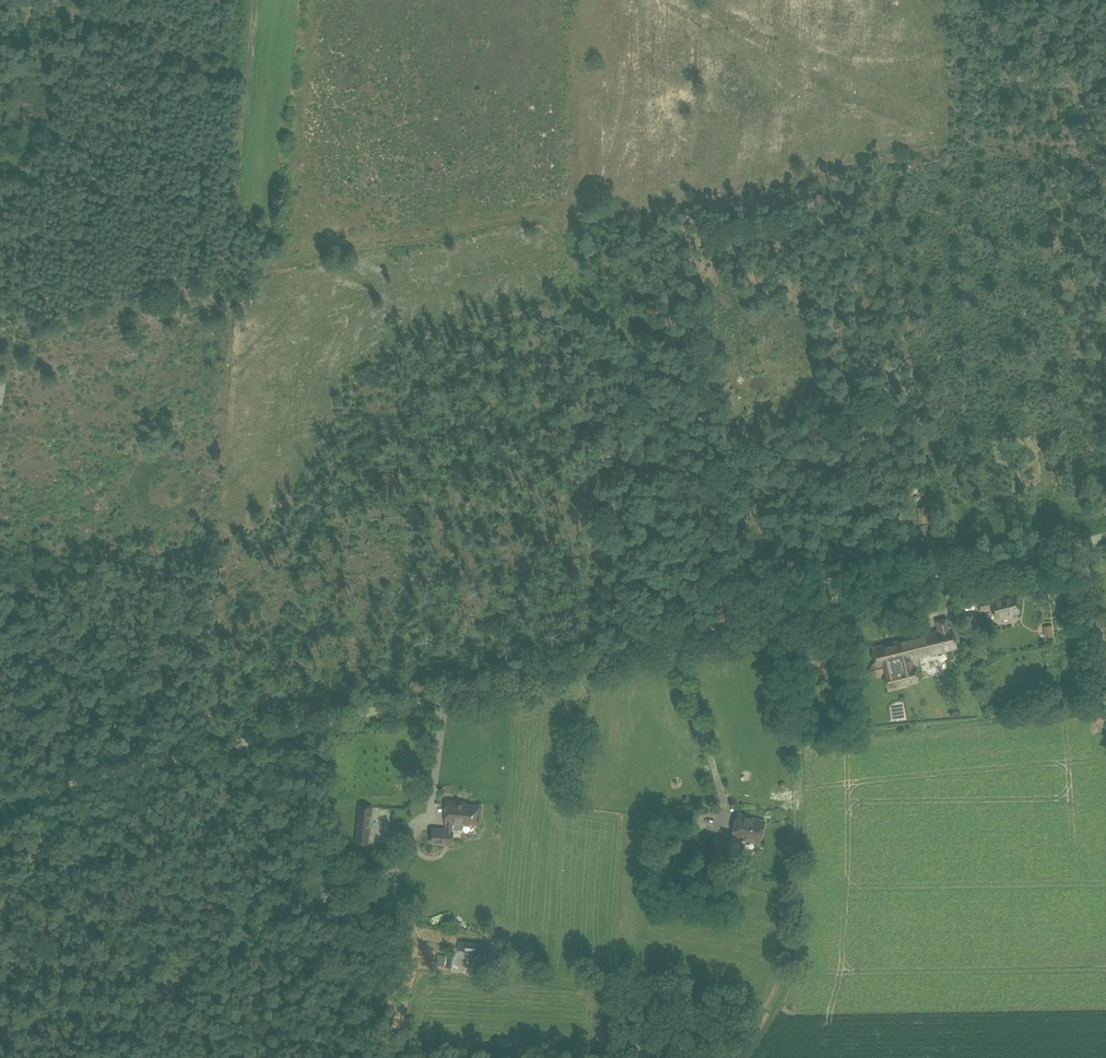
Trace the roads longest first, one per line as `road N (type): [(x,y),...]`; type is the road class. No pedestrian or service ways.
road 1 (unclassified): [(0,796),(1105,538)]

